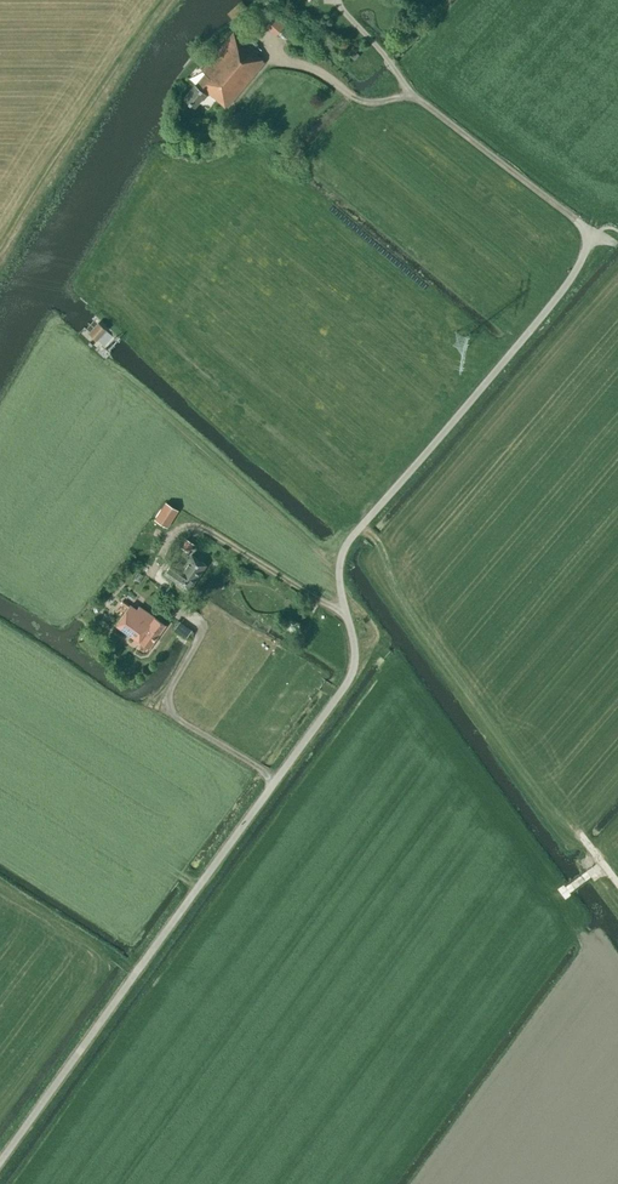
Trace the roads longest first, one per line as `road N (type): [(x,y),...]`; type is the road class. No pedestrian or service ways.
road 1 (unclassified): [(0,1163),(352,674),(341,580),(351,539),(561,294),(591,242),(576,220)]
road 2 (track): [(354,647),(382,648),(566,894)]
road 3 (track): [(342,559),(319,554),(109,370)]
road 4 (track): [(355,99),(411,97),(576,220)]
road 5 (track): [(276,779),(167,707),(203,633)]

